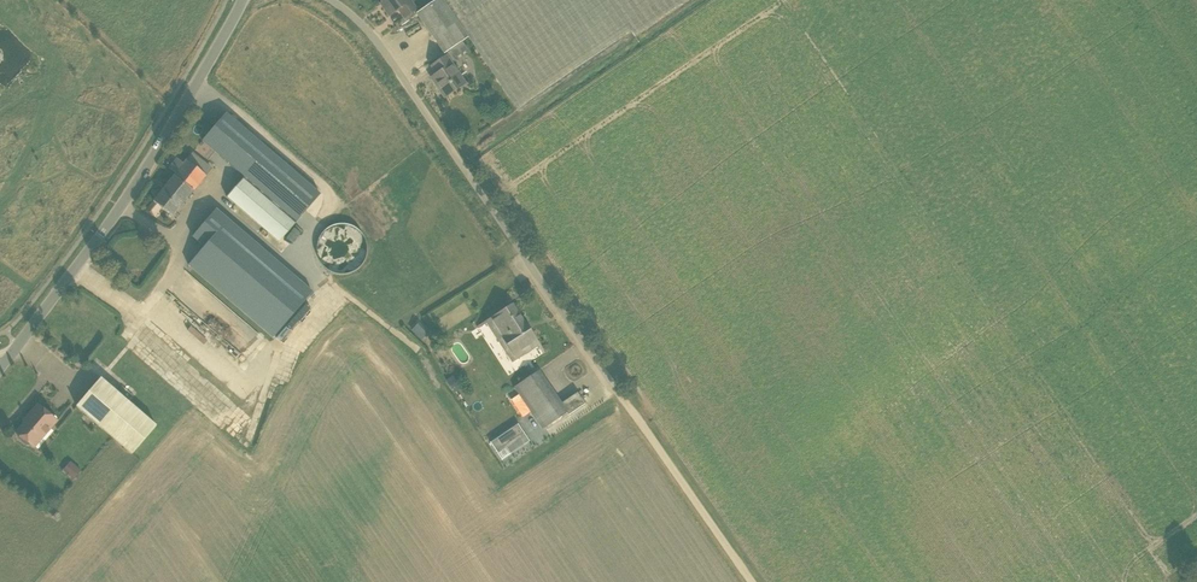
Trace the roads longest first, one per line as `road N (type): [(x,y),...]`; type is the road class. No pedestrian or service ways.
road 1 (unclassified): [(617,388),(384,52),(331,0)]
road 2 (unclassified): [(100,236),(243,0)]
road 3 (track): [(752,581),(617,388)]
road 4 (unclassified): [(100,236),(1,368)]

